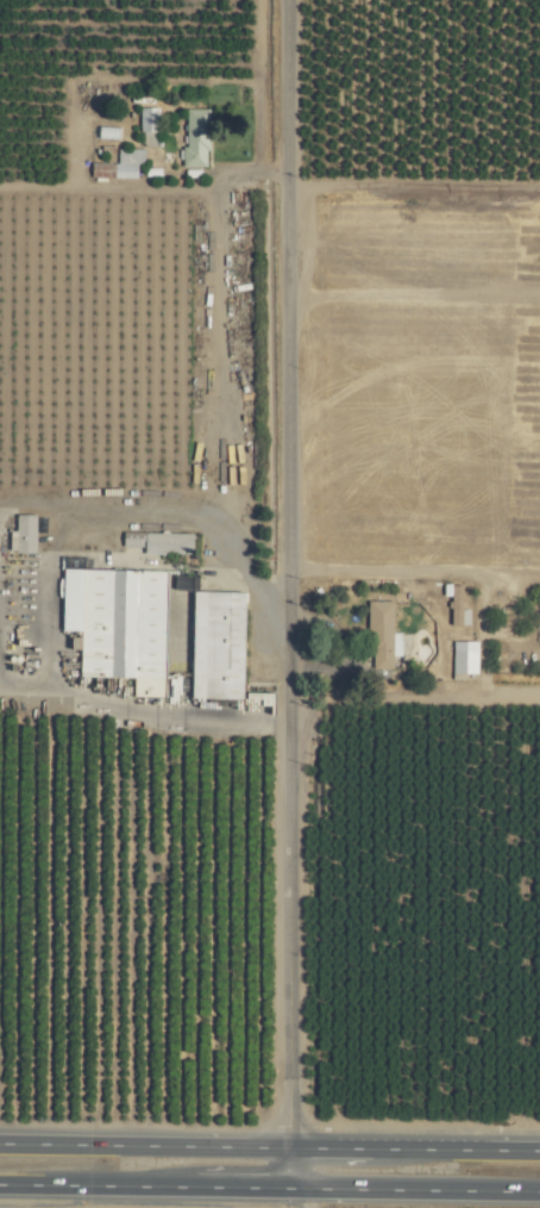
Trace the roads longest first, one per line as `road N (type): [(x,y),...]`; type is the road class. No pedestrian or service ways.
road 1 (residential): [(288,1188),(288,0)]
road 2 (primary): [(288,1147),(0,1144)]
road 3 (primary): [(288,1188),(539,1191)]
road 4 (primary): [(0,1184),(194,1187)]
road 5 (primary): [(539,1150),(372,1148)]

